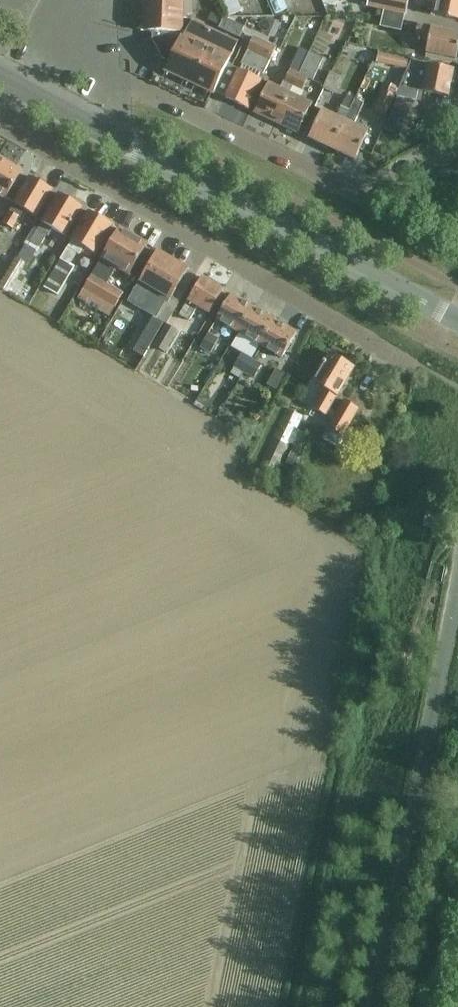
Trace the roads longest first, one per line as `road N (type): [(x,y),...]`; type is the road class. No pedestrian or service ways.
road 1 (secondary): [(457,320),(10,79)]
road 2 (residential): [(0,123),(419,366)]
road 3 (unclassified): [(372,1006),(457,589)]
road 4 (residential): [(125,78),(363,191),(457,139)]

